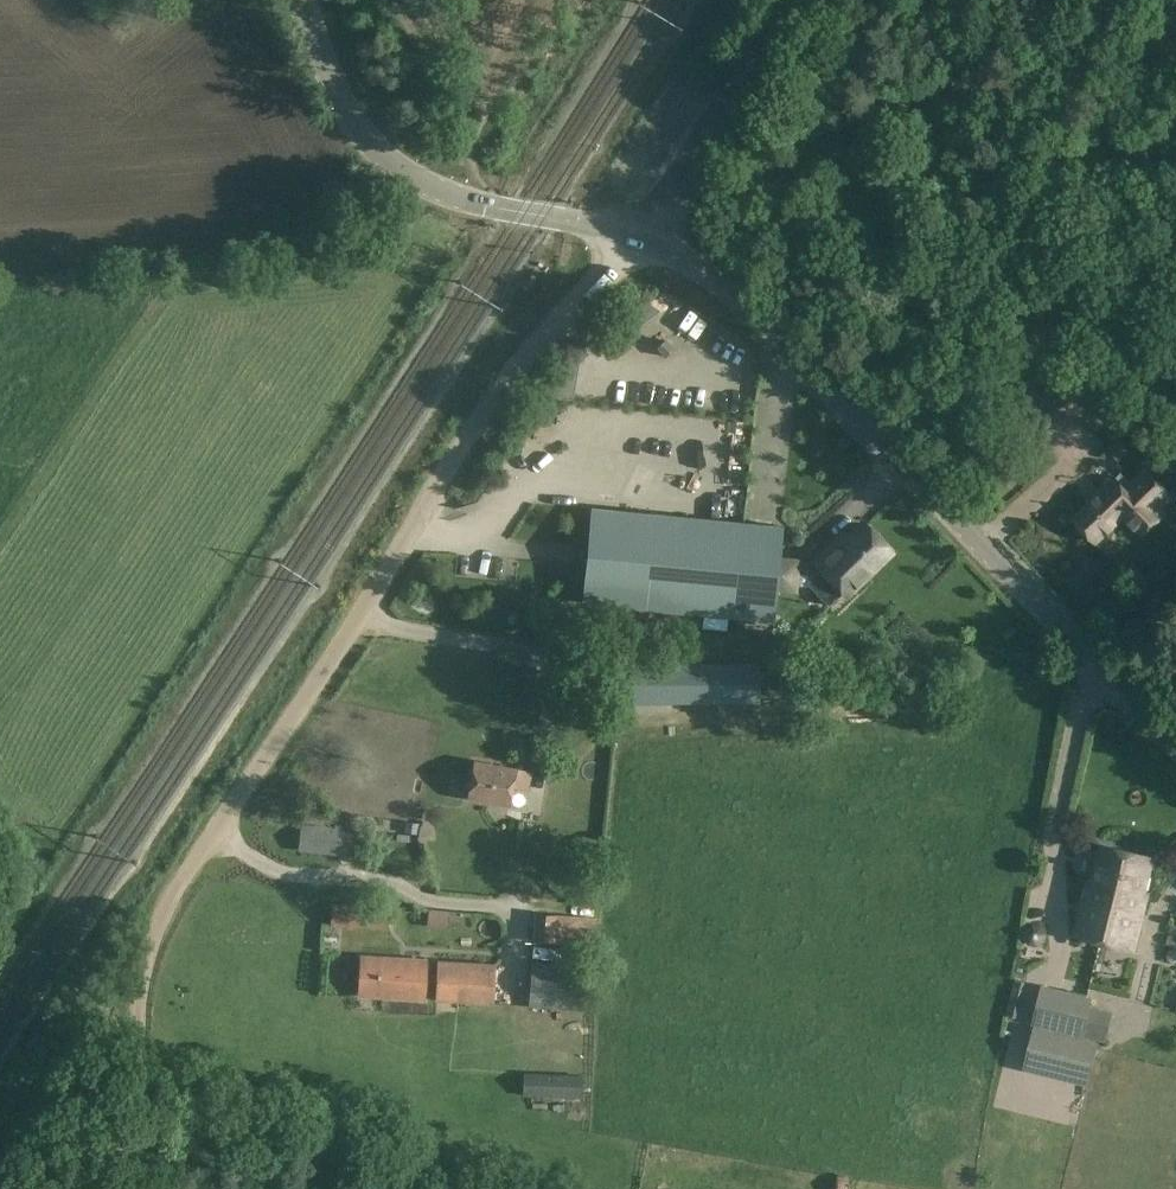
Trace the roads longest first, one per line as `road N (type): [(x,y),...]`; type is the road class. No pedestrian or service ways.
road 1 (track): [(135,1188),(128,1111),(134,998),(149,944),(181,884),(476,430),(638,238),(699,147)]
road 2 (unclassified): [(1175,734),(731,288),(638,238),(450,197),(382,152),(344,99),(307,0)]
road 3 (track): [(359,616),(529,648),(545,671),(546,762),(512,989)]
road 4 (track): [(1175,153),(884,169),(699,147)]
road 5 (track): [(213,837),(279,870),(367,873),(423,893),(525,902)]

